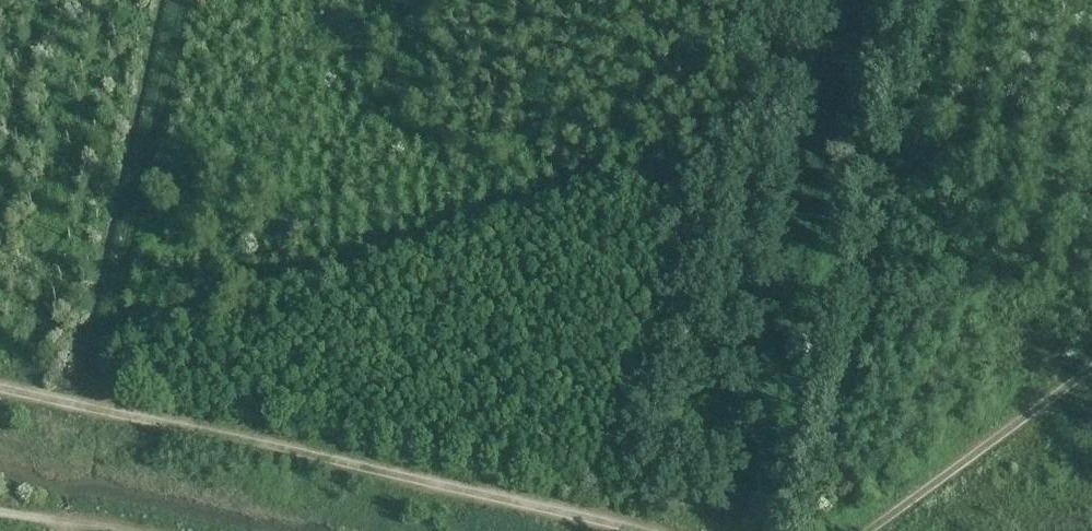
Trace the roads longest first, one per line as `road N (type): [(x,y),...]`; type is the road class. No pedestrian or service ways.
road 1 (track): [(0,388),(631,530)]
road 2 (track): [(866,530),(1091,370)]

